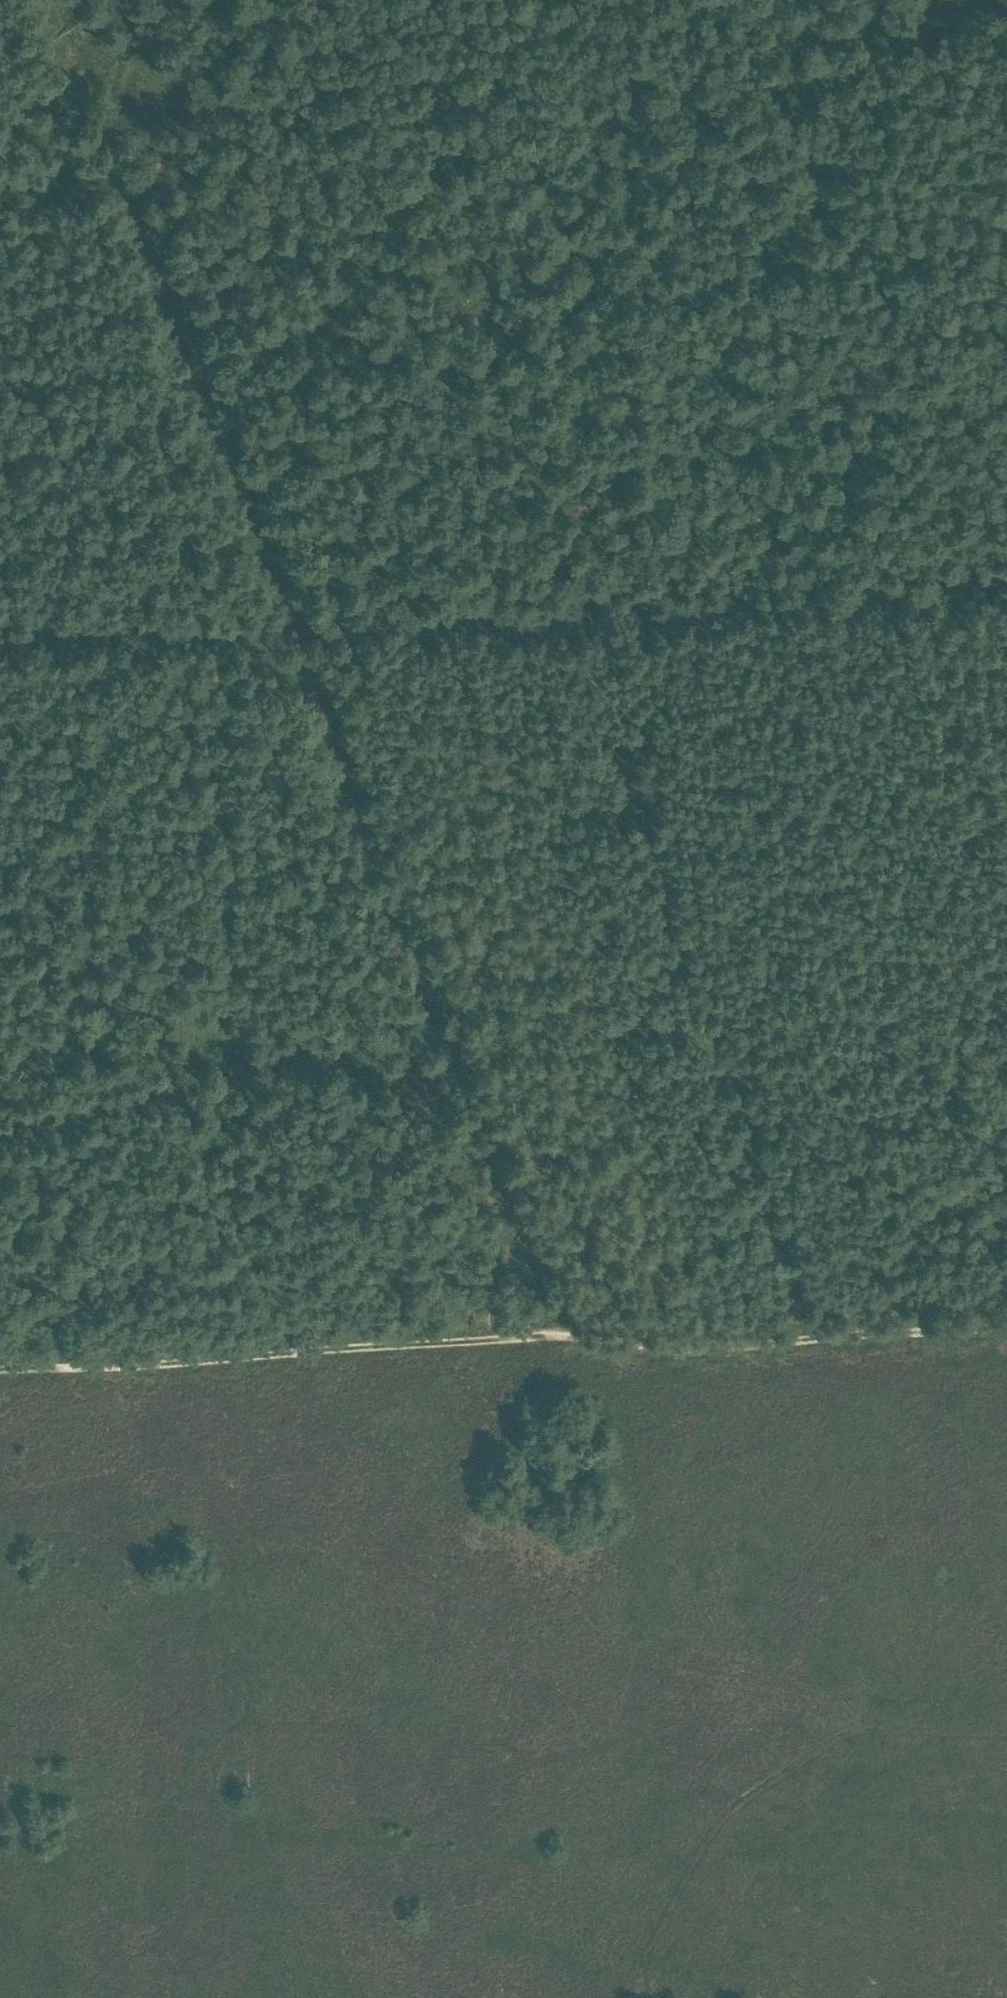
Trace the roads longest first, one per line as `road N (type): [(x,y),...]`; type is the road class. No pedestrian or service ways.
road 1 (track): [(1006,1327),(694,1346),(557,1338),(0,1370)]

